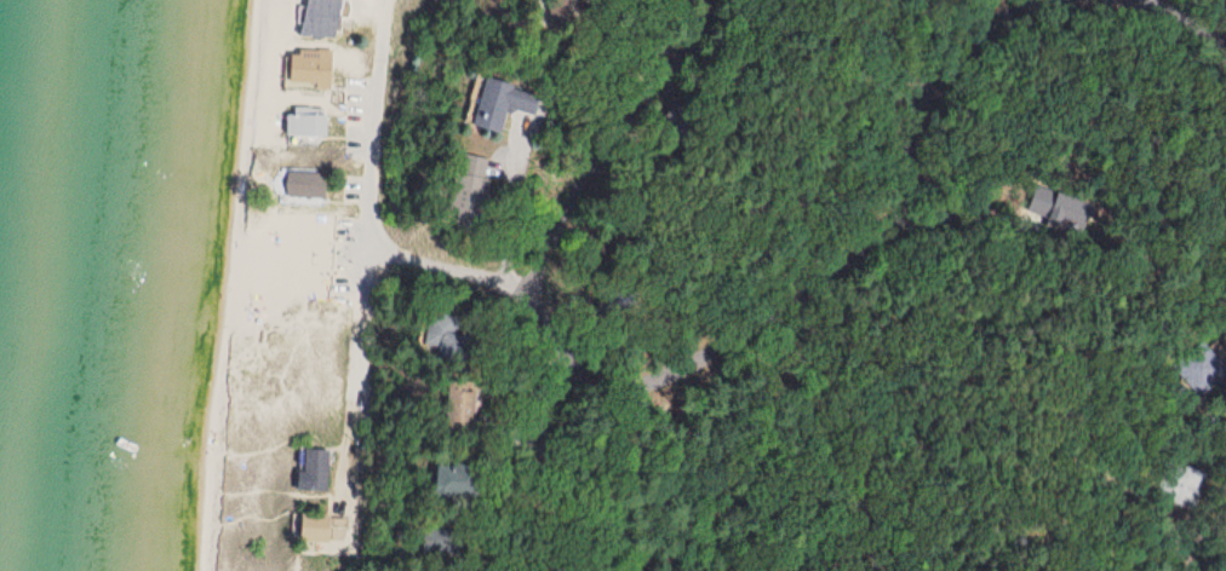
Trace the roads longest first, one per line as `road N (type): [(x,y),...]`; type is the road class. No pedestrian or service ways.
road 1 (residential): [(972,0),(934,31),(901,85),(881,202),(857,230),(697,334),(614,374),(555,352),(503,283),(367,246)]
road 2 (residential): [(354,414),(390,0)]
road 3 (residential): [(680,0),(521,229),(503,283)]
road 4 (residential): [(614,374),(523,570)]

